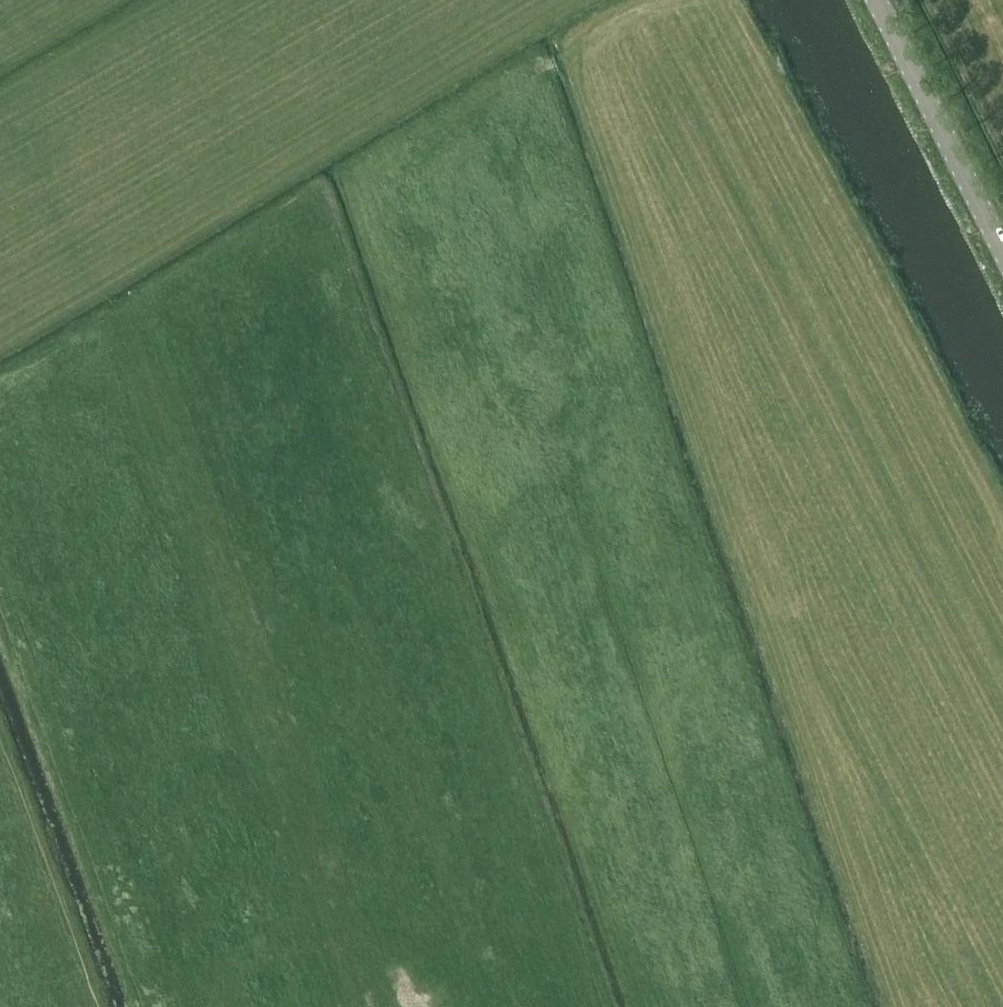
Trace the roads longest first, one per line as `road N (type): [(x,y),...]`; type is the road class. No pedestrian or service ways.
road 1 (secondary): [(1002,254),(876,0)]

